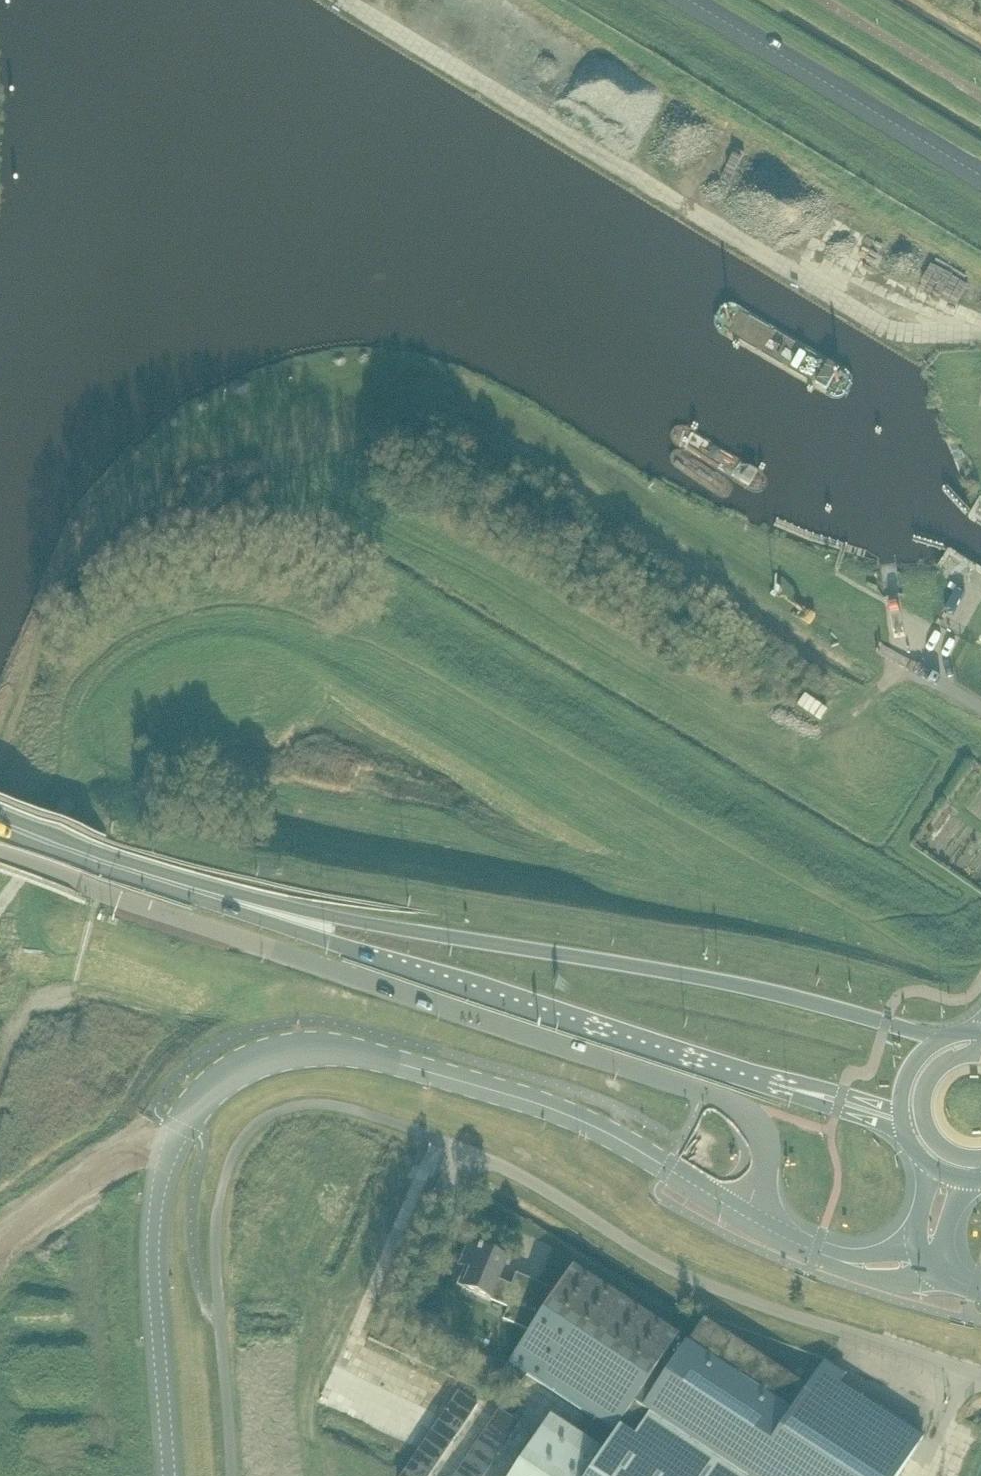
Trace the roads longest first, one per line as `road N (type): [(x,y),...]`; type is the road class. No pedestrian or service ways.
road 1 (unclassified): [(747,1218),(587,1124),(476,1086),(335,1049),(251,1062),(199,1104),(161,1191),(157,1269),(170,1475)]
road 2 (unclassified): [(747,1218),(760,1144),(734,1104),(0,873)]
road 3 (track): [(171,470),(259,421),(363,389),(436,392),(514,423),(907,666)]
road 4 (primary): [(944,1039),(666,972),(223,908)]
road 5 (unclassified): [(980,1375),(686,1276),(501,1167),(437,1140)]
road 6 (primary): [(223,908),(726,1070)]
road 7 (unclassified): [(980,176),(690,0)]
road 8 (primary): [(223,908),(0,843)]
road 9 (track): [(176,1144),(120,1147),(0,1231)]
road 10 (primary): [(726,1070),(907,1134)]
road 11 (primary): [(726,1070),(903,1113)]

